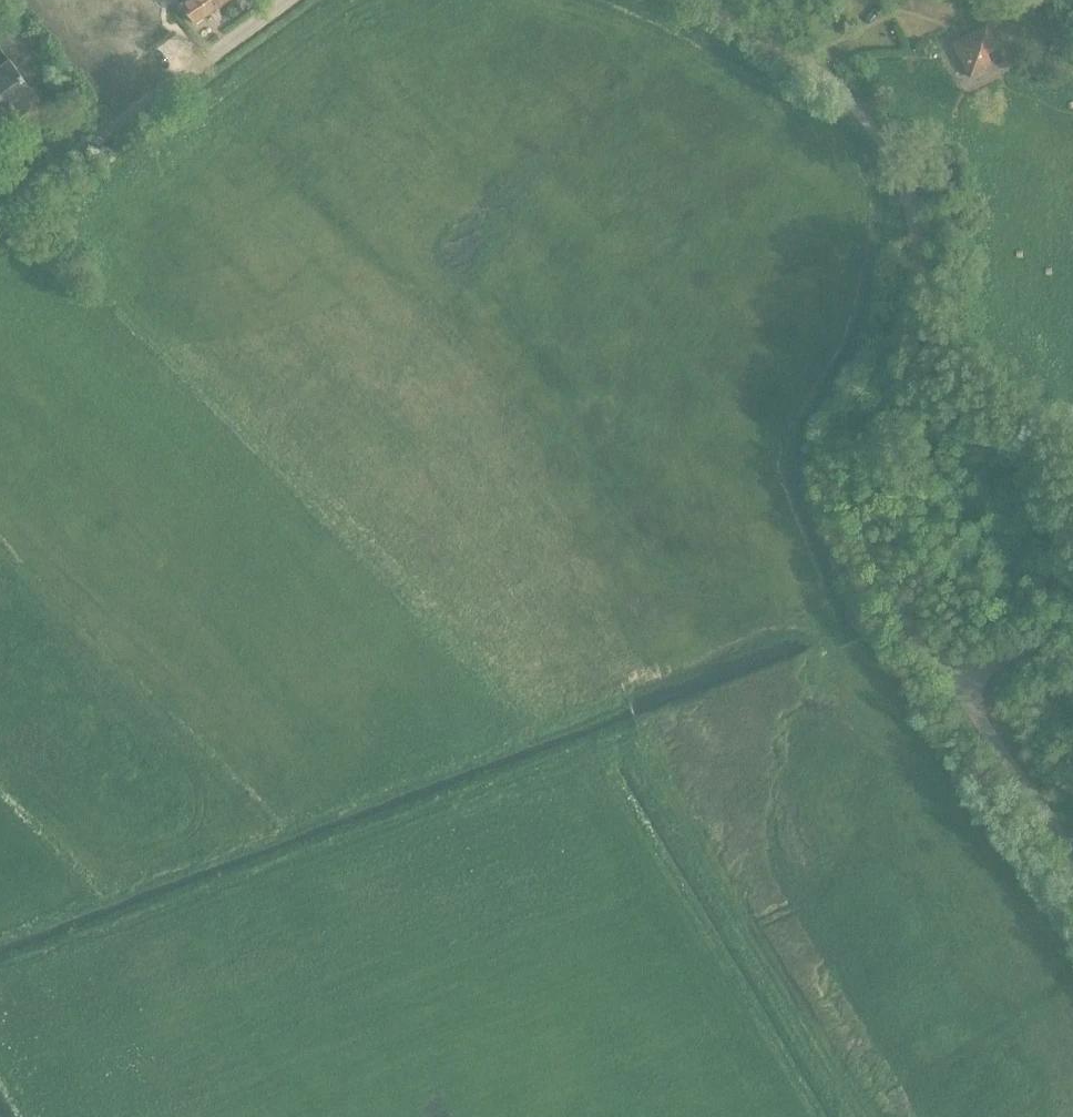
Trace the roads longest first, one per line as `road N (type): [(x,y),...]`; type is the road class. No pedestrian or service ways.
road 1 (unclassified): [(1072,837),(875,560),(852,488),(913,267),(902,180),(843,94),(703,0)]
road 2 (unclassified): [(0,201),(285,0)]

